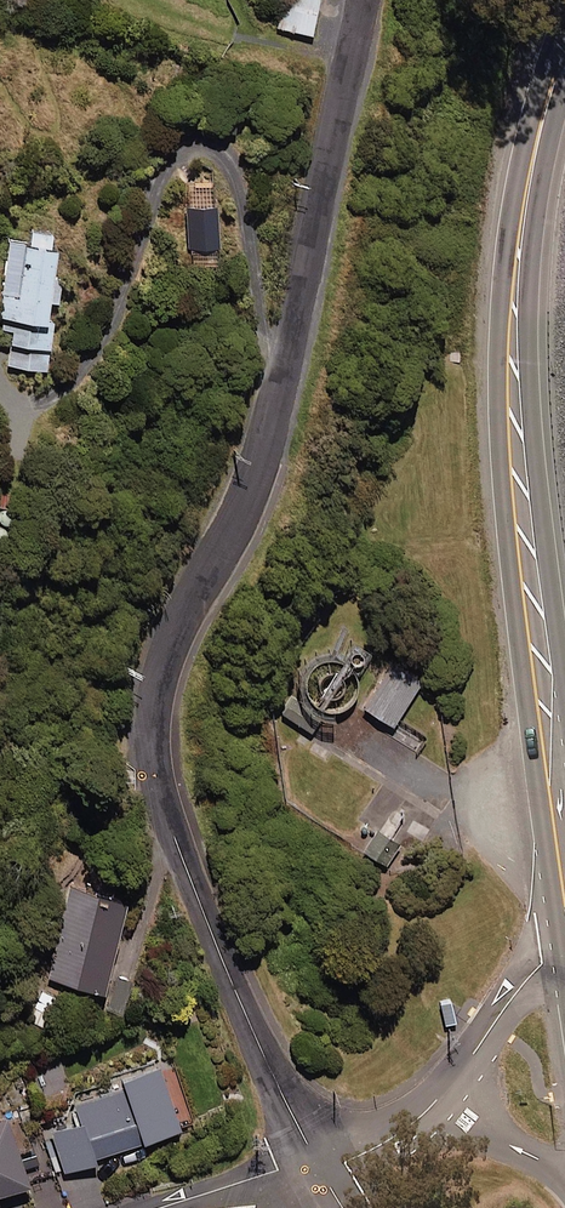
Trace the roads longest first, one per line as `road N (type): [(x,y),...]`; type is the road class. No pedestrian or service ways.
road 1 (residential): [(317,1166),(176,844),(159,788),(155,709),(180,627),(230,531),(275,415),(368,0)]
road 2 (trunk): [(564,49),(529,170),(508,330),(522,569),(564,902)]
road 3 (residential): [(564,930),(432,1110)]
road 4 (residential): [(564,1172),(432,1110)]
road 5 (residential): [(432,1110),(377,1147),(317,1166)]

